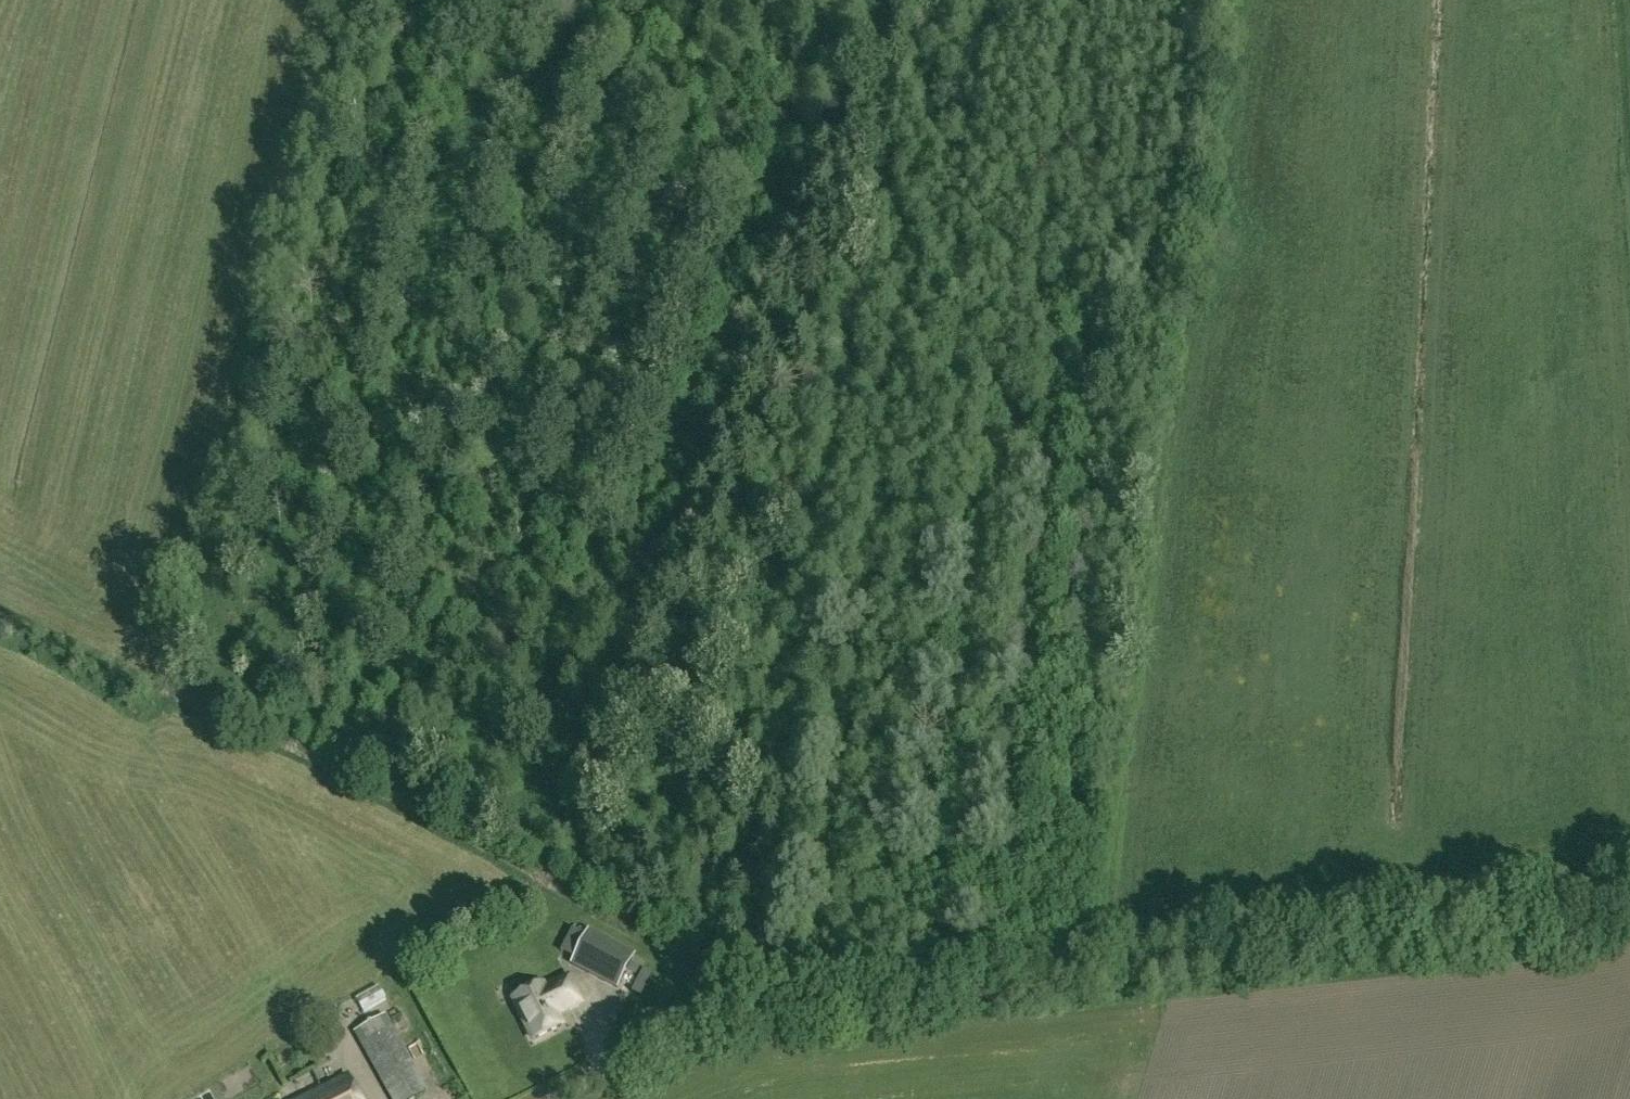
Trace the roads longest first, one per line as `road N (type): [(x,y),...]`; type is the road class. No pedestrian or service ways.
road 1 (track): [(549,1098),(672,1041),(741,1023),(1534,925),(1629,907)]

